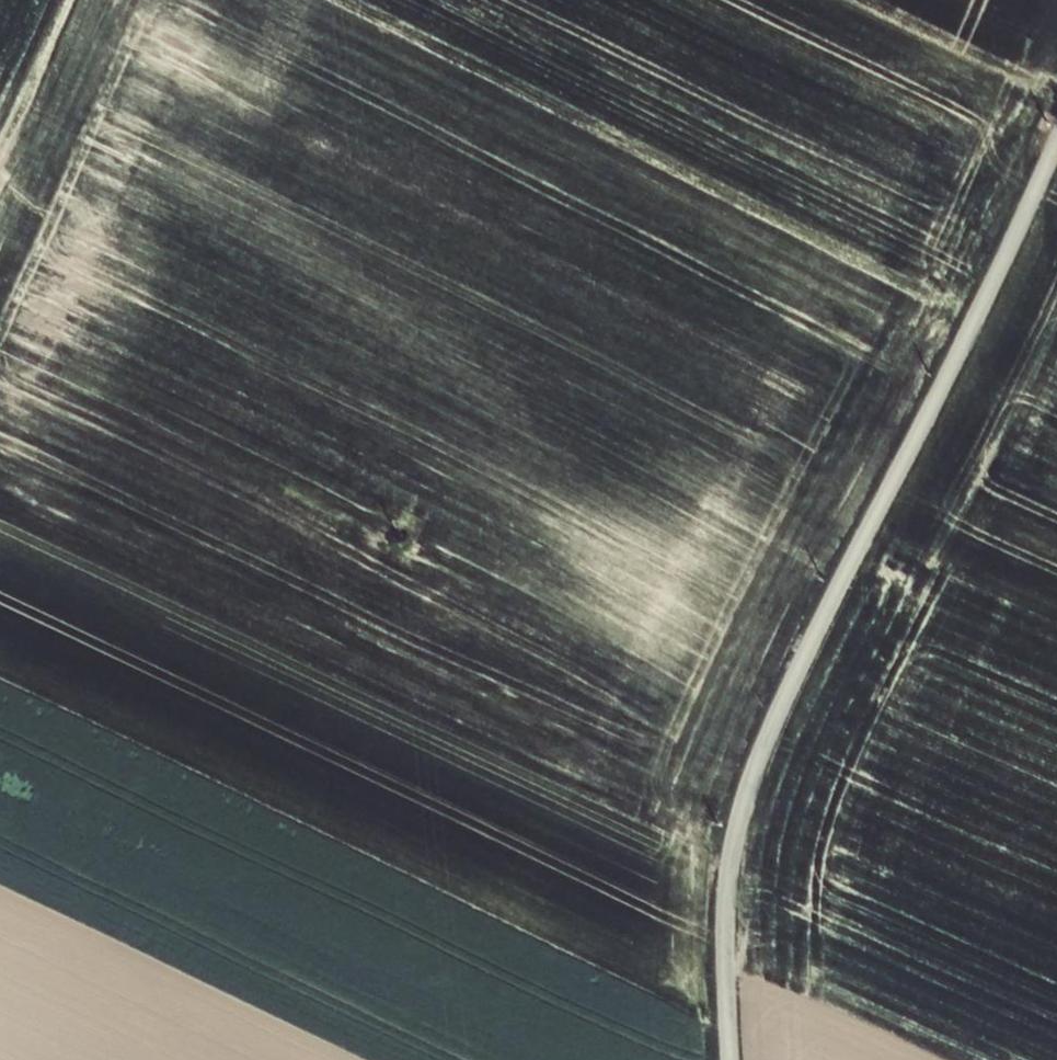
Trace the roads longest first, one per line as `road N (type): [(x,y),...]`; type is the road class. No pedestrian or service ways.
road 1 (residential): [(1056,135),(744,789),(725,886),(726,1059)]

